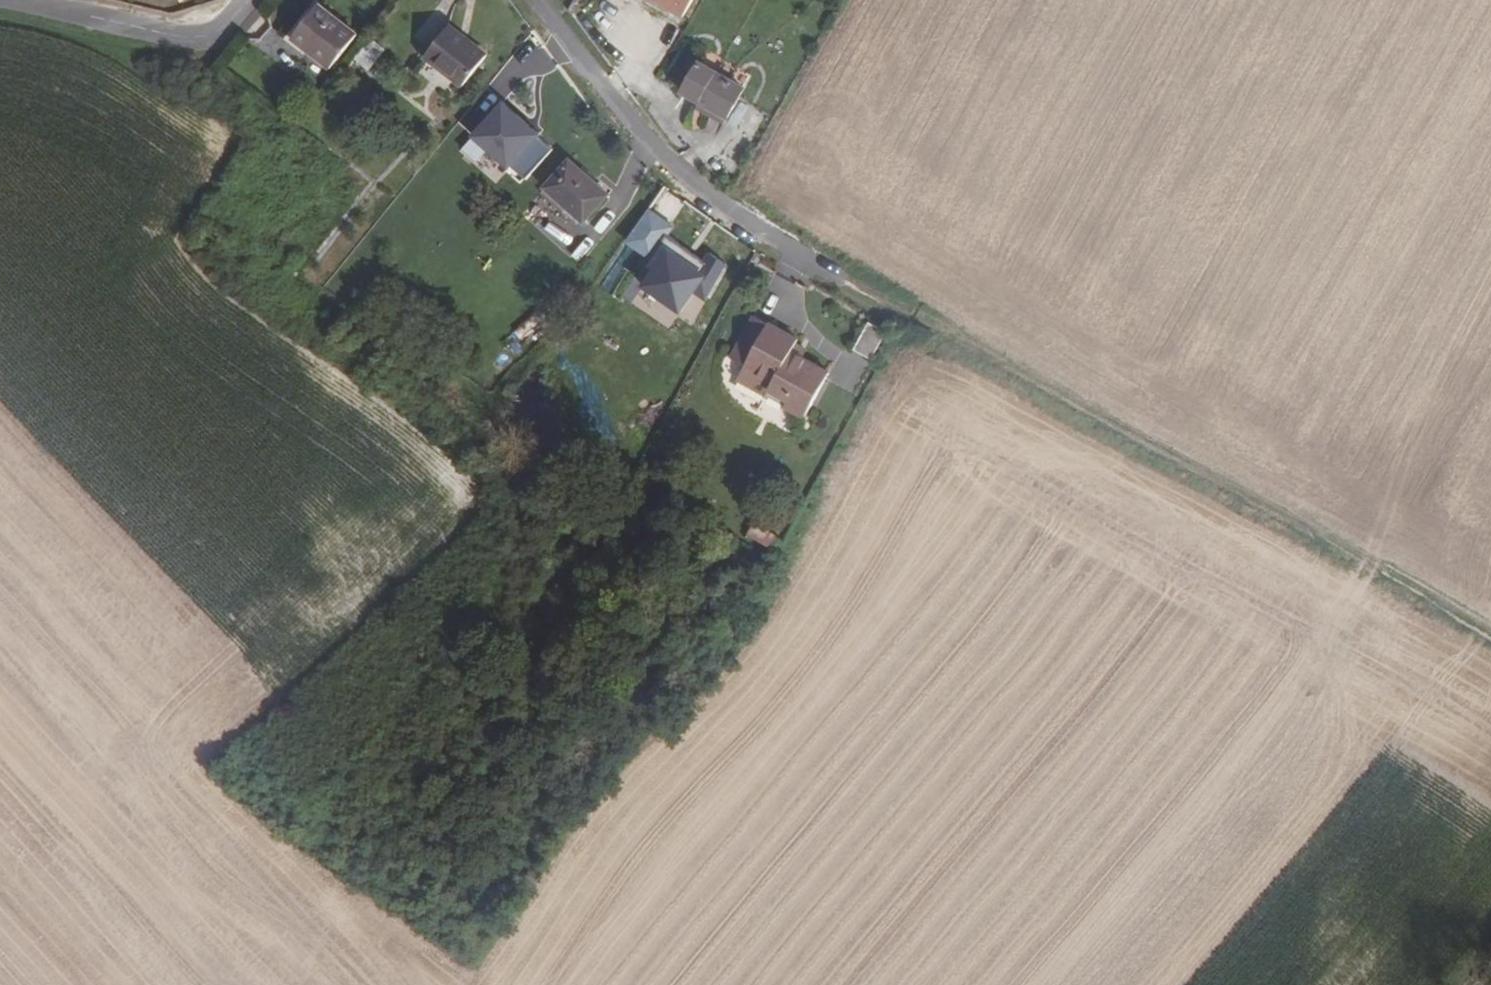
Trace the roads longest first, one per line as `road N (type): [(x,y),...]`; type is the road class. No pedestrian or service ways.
road 1 (track): [(1490,643),(841,282)]
road 2 (residential): [(537,0),(662,156),(841,282)]
road 3 (residential): [(128,25),(205,38),(248,0)]

